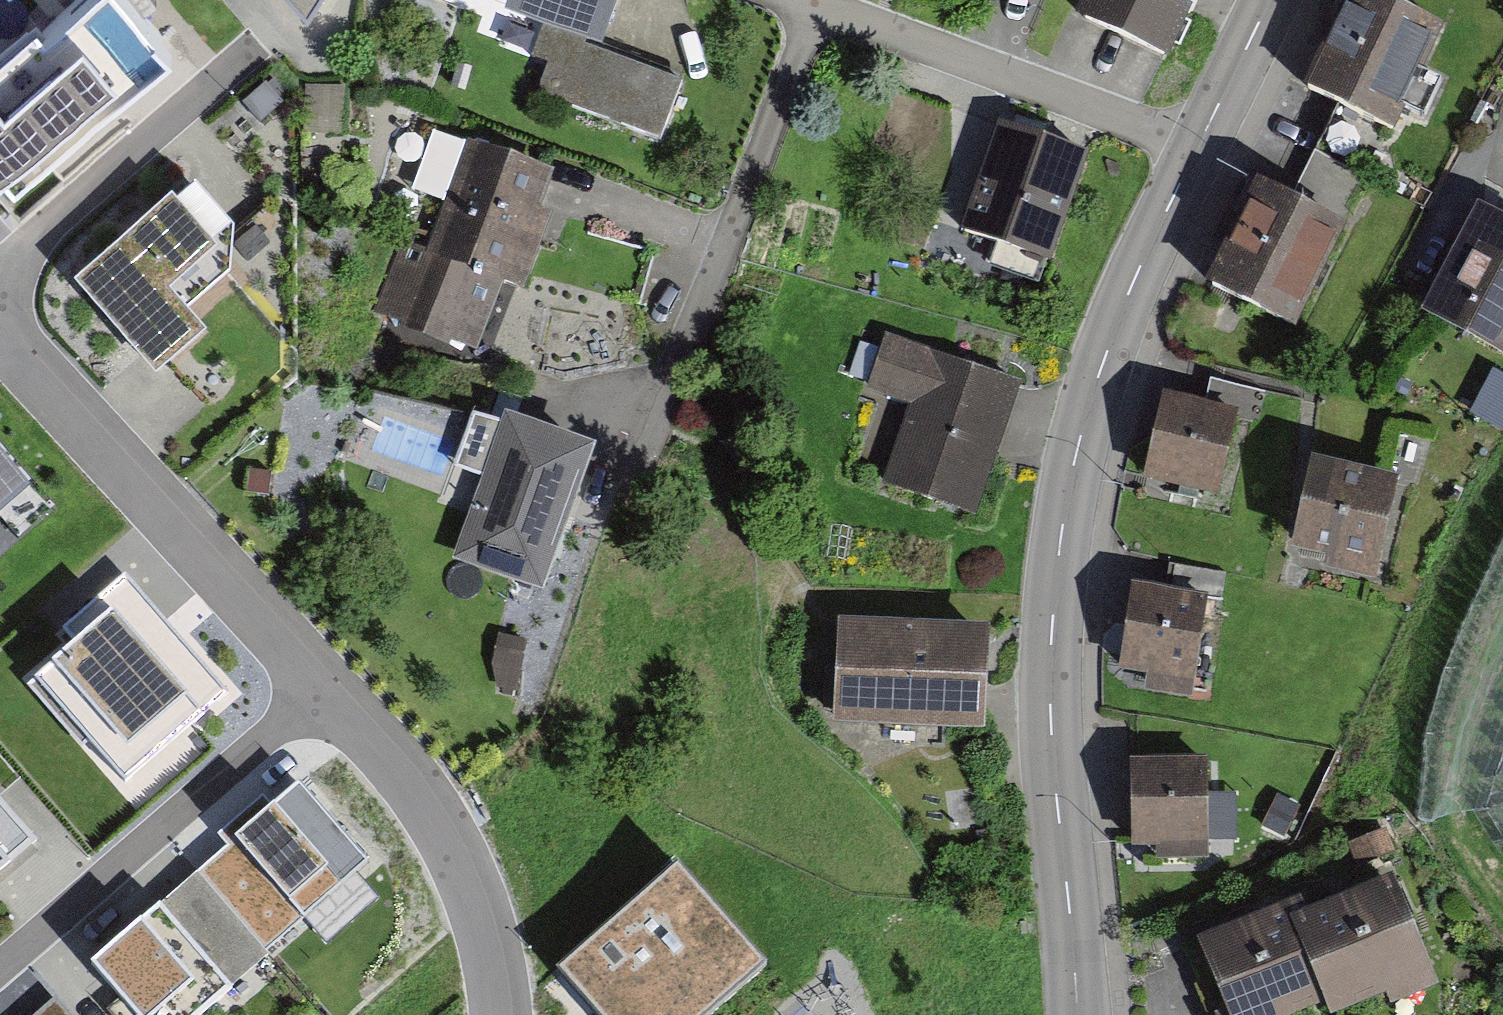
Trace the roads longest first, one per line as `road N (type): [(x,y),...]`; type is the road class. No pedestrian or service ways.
road 1 (tertiary): [(1199,147),(1103,357),(1057,560),(1049,697),(1079,1014)]
road 2 (residential): [(503,1014),(500,970),(463,850),(396,764),(0,342)]
road 3 (residential): [(1199,147),(799,0)]
road 4 (tertiary): [(1267,0),(1199,147)]

